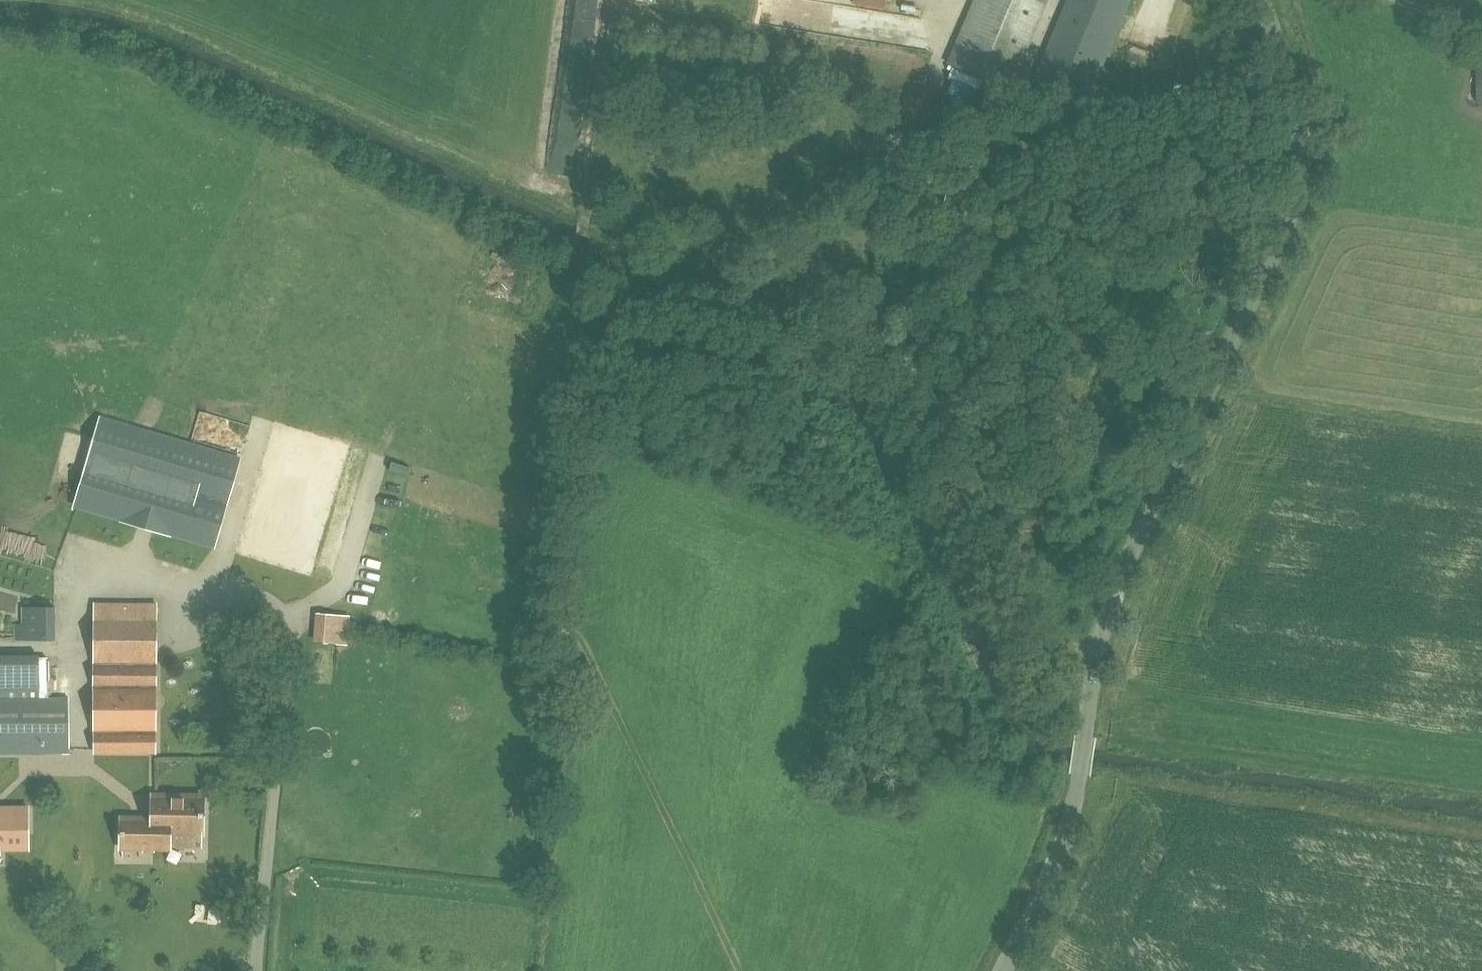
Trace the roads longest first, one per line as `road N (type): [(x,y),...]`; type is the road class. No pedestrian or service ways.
road 1 (unclassified): [(1004,970),(1066,843),(1110,606),(1296,205),(1303,130),(1263,0)]
road 2 (track): [(1099,656),(1057,651),(1006,626),(982,597),(946,521),(965,314),(946,276),(908,246)]

